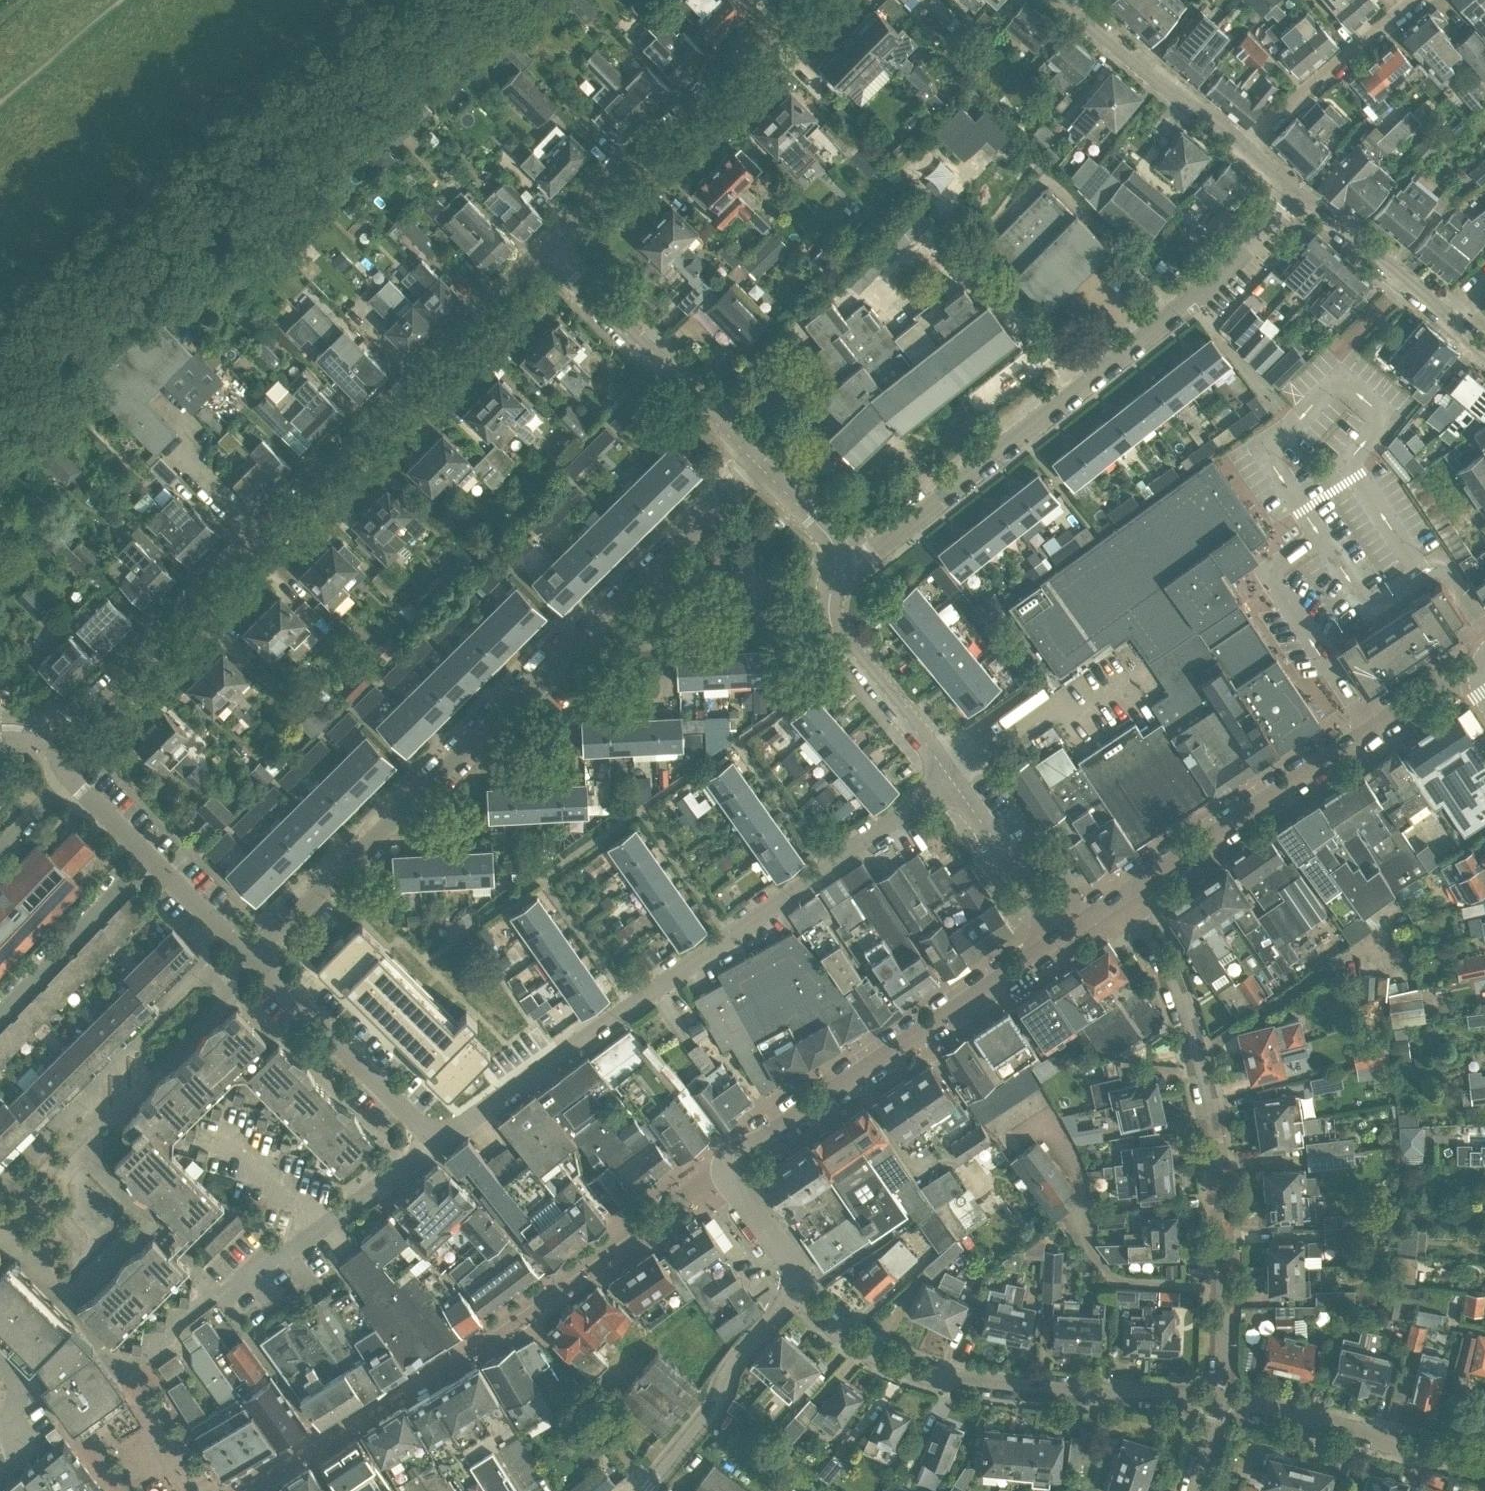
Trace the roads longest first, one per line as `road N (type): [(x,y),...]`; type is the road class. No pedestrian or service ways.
road 1 (residential): [(252,959),(760,464)]
road 2 (residential): [(49,727),(83,712),(546,251)]
road 3 (residential): [(439,1144),(953,779)]
road 4 (residential): [(835,567),(862,560),(1190,304),(1298,190)]
road 5 (residential): [(1061,937),(719,1167),(786,1261),(789,1295)]
road 6 (residential): [(1218,1401),(1220,1188),(1205,1077),(1172,979),(1123,896)]
road 7 (residential): [(789,1295),(857,1347),(914,1375),(1218,1401)]
road 8 (residential): [(1483,668),(1445,682),(1123,896)]
road 9 (residential): [(546,251),(797,0)]
road 10 (residential): [(252,959),(73,779),(49,727)]
road 11 (residential): [(760,464),(546,251)]
road 12 (residential): [(1218,1401),(1484,1464)]
road 13 (residential): [(221,1294),(439,1144)]
road 14 (residential): [(439,1144),(252,959)]
road 15 (residential): [(953,779),(835,631),(829,611),(835,567)]
road 16 (residential): [(789,1295),(647,1490)]
road 17 (residential): [(1244,145),(1062,0)]
road 18 (residential): [(1244,145),(1416,0)]
road 19 (residential): [(1445,317),(1298,190)]
road 20 (residential): [(1061,937),(953,779)]
road 21 (residential): [(835,567),(828,535),(760,464)]

